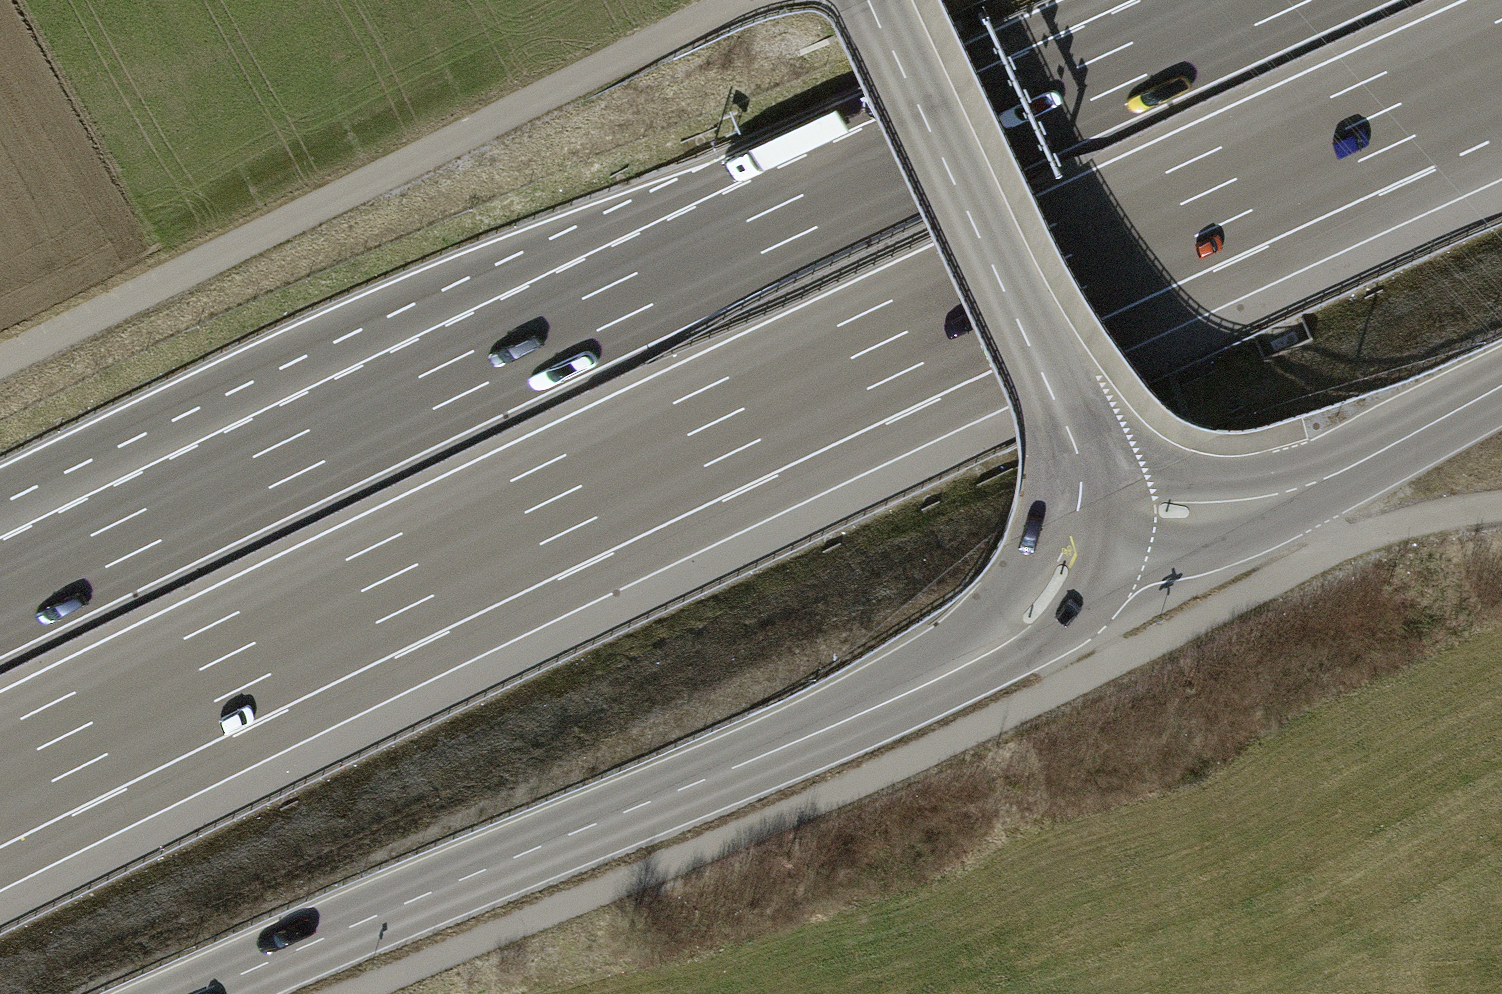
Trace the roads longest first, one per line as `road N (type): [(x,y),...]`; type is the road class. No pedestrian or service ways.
road 1 (motorway): [(0,768),(720,420),(1501,58)]
road 2 (motorway): [(1269,0),(0,600)]
road 3 (track): [(1501,506),(1406,523),(1339,546),(877,773),(358,993)]
road 4 (tertiary): [(196,993),(846,720),(978,657),(1015,631),(1061,574),(1079,501)]
road 5 (track): [(0,364),(738,0)]
road 6 (tertiary): [(868,0),(1073,441),(1079,501)]
road 7 (tertiary): [(1079,501),(1227,501),(1307,485),(1501,386)]

